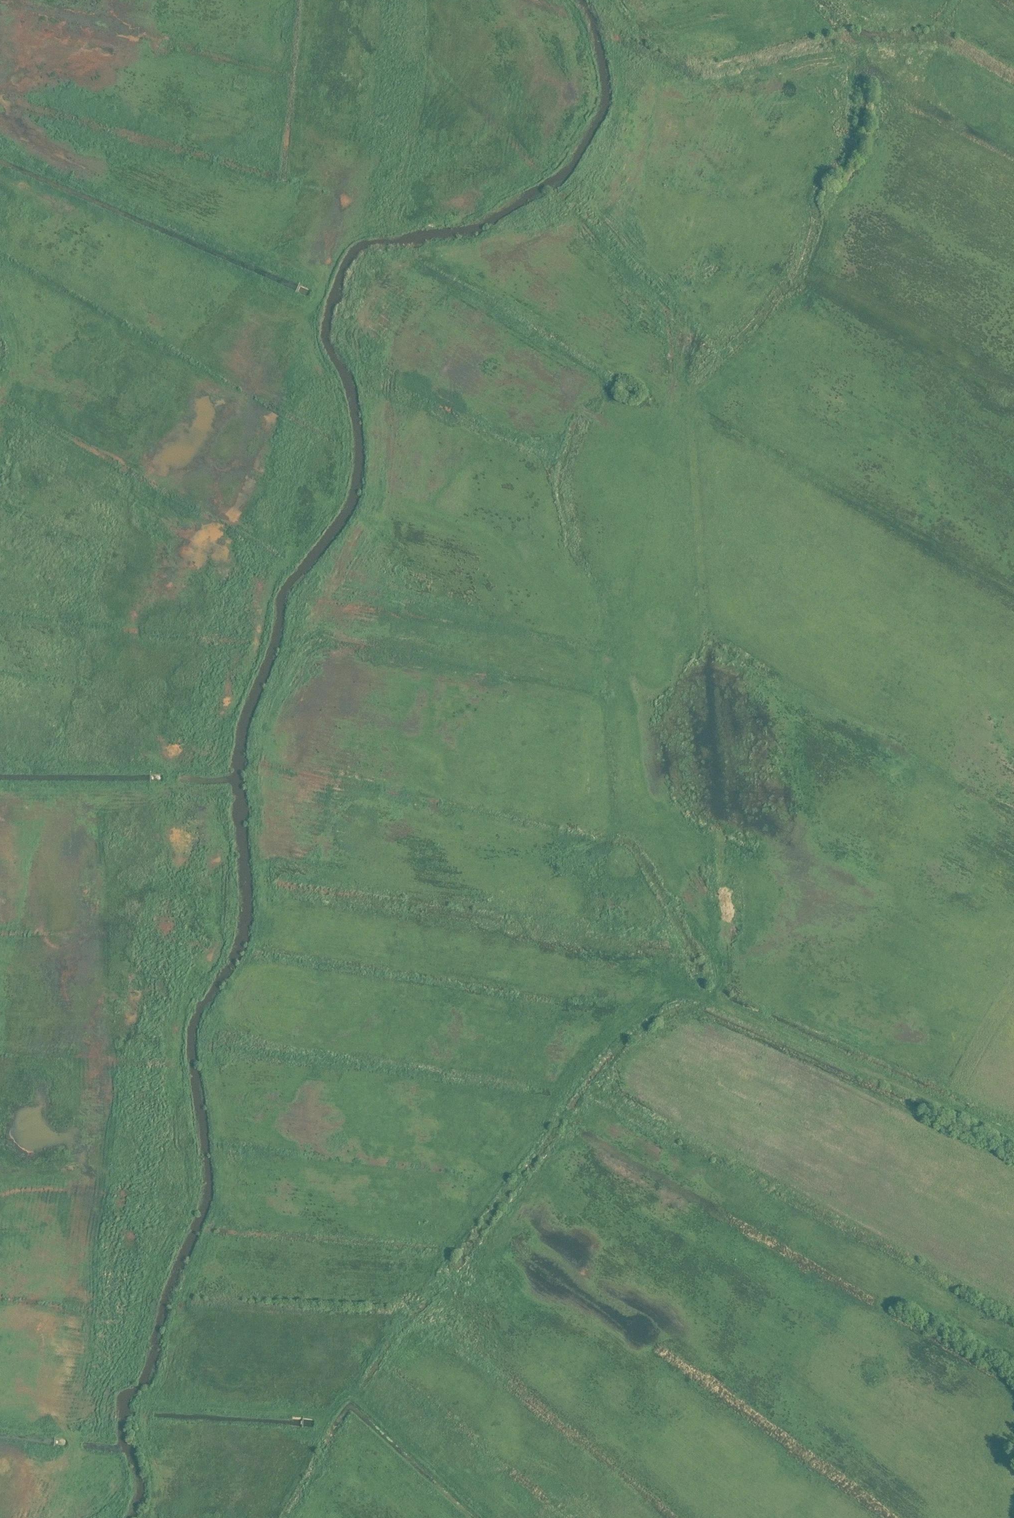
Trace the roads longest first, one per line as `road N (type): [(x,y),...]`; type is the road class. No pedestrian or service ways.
road 1 (track): [(707,1002),(1013,1137)]

